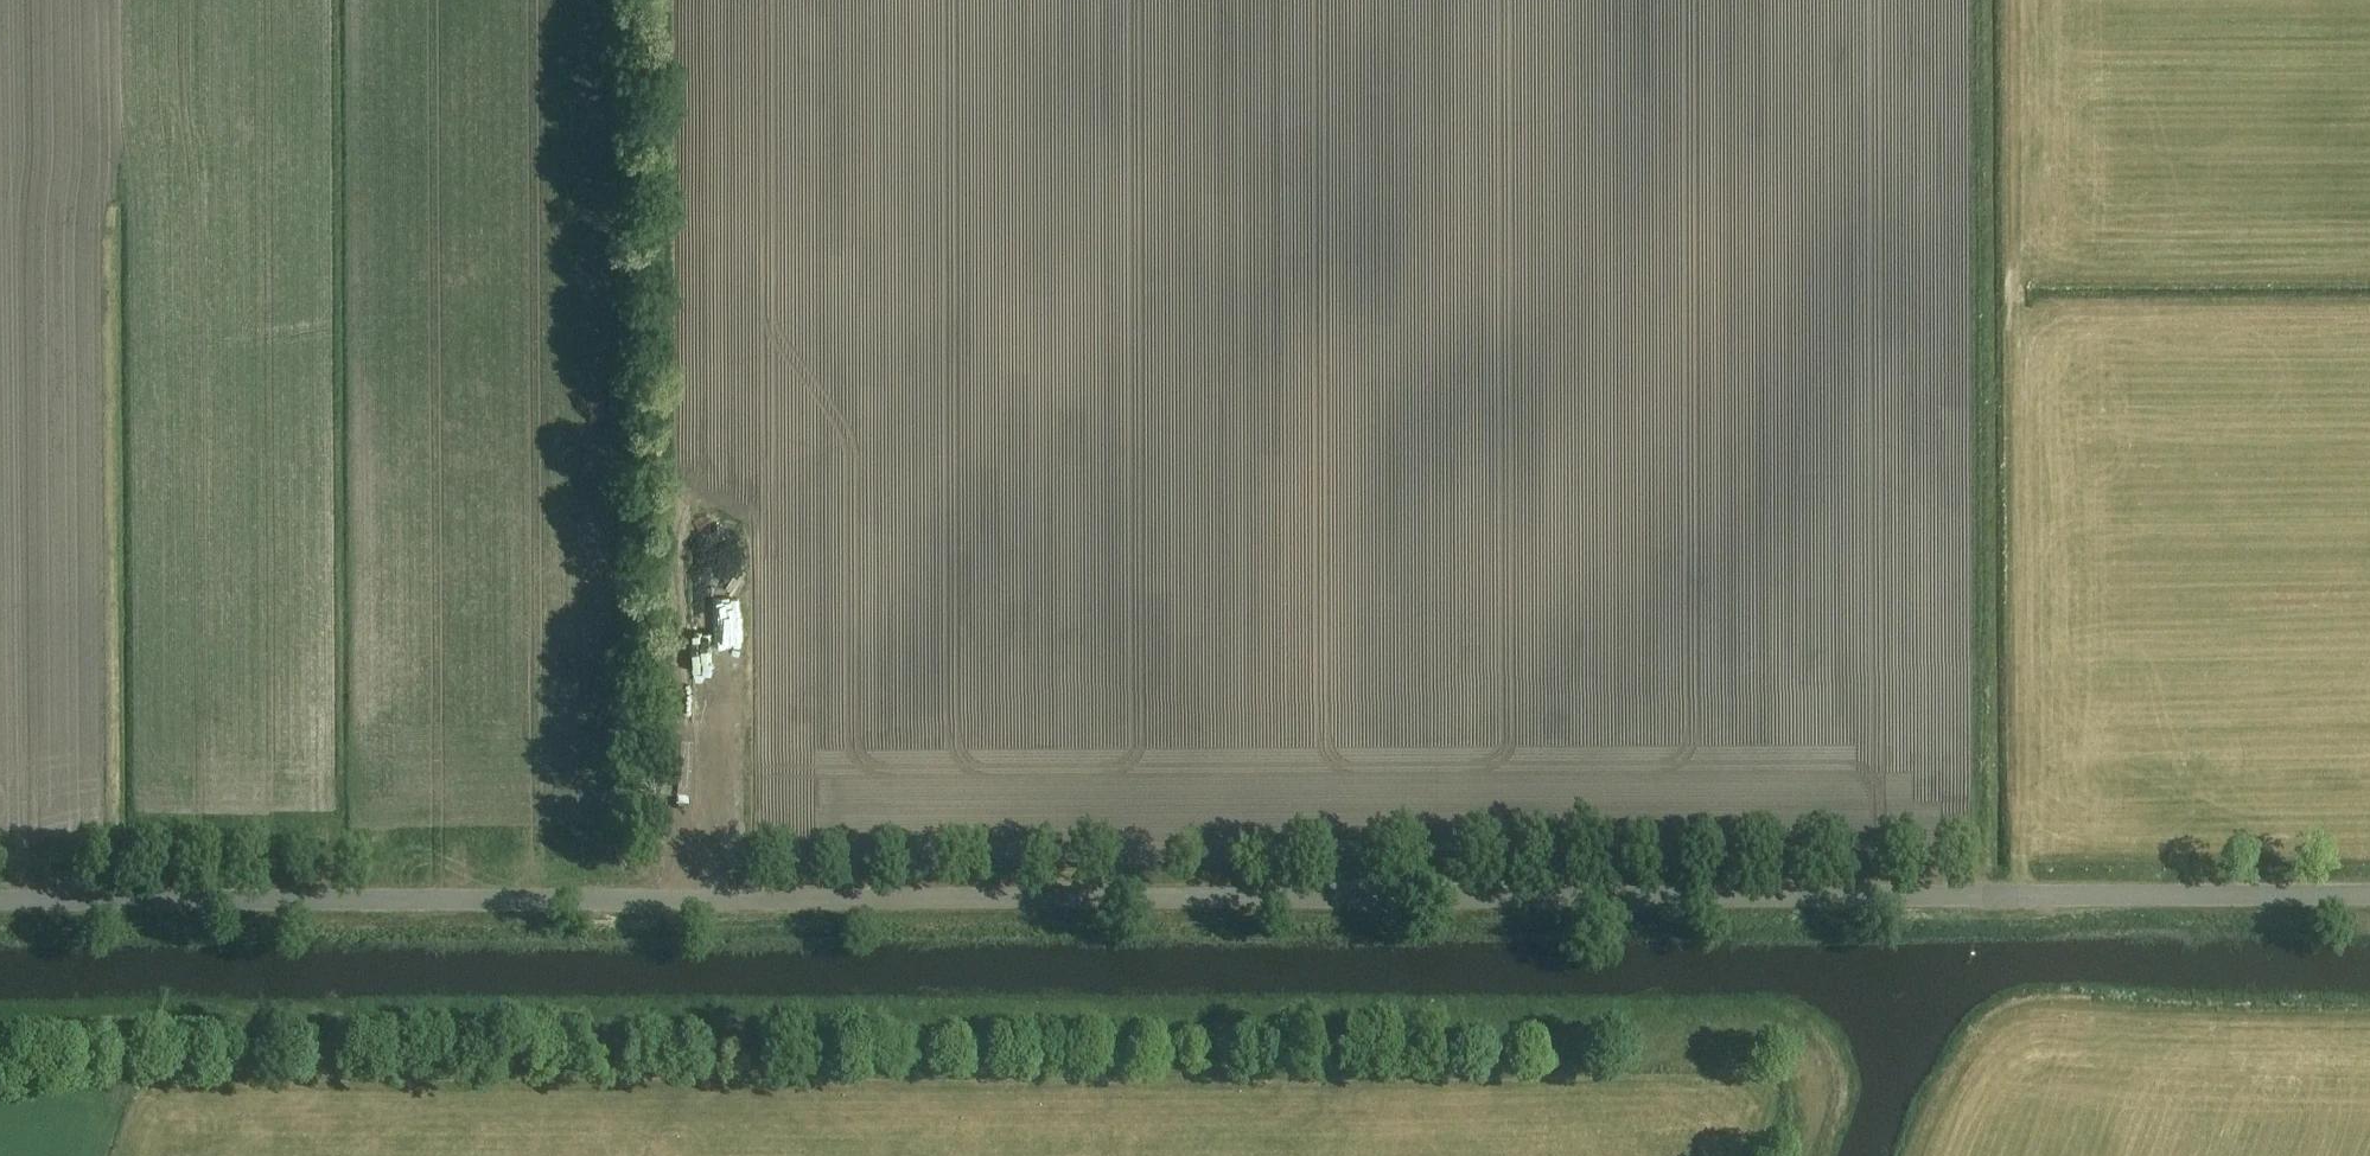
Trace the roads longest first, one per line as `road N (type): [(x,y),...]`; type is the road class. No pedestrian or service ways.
road 1 (unclassified): [(2369,891),(0,902)]

